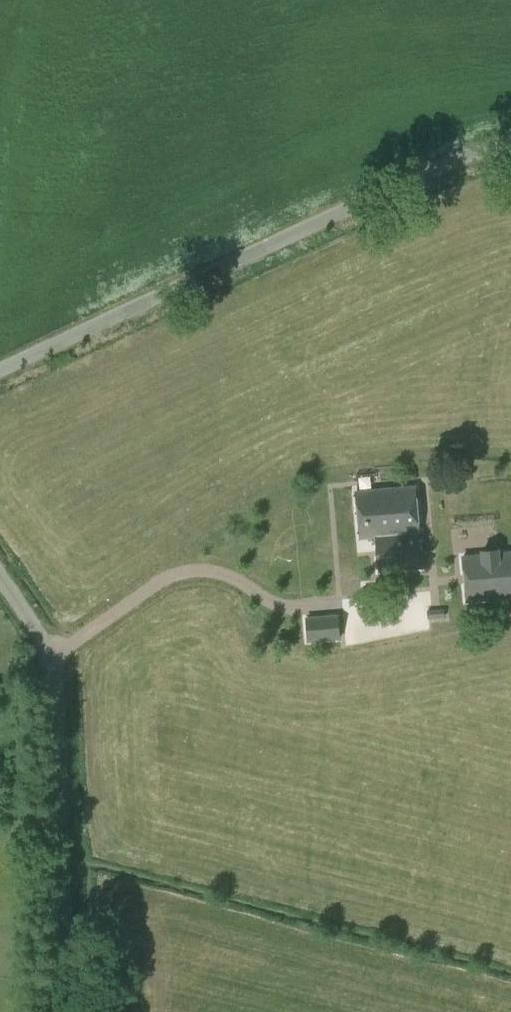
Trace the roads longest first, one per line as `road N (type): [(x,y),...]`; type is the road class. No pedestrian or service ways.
road 1 (unclassified): [(0,372),(461,158),(510,149)]
road 2 (unclassified): [(67,1011),(58,684),(43,639),(0,574)]

